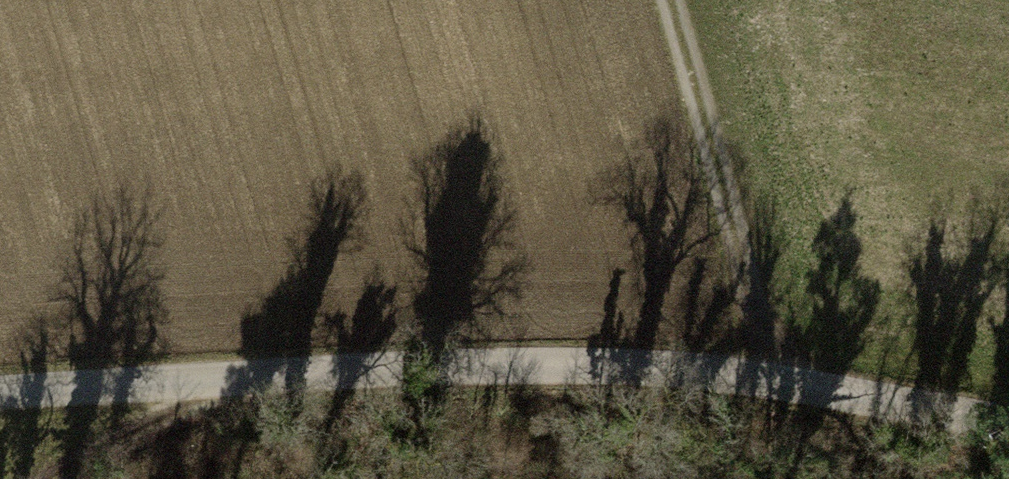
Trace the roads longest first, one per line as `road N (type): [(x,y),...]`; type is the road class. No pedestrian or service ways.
road 1 (unclassified): [(1008,448),(796,419),(286,382),(0,398)]
road 2 (track): [(674,0),(796,419)]
road 3 (track): [(30,478),(106,434),(286,382)]

